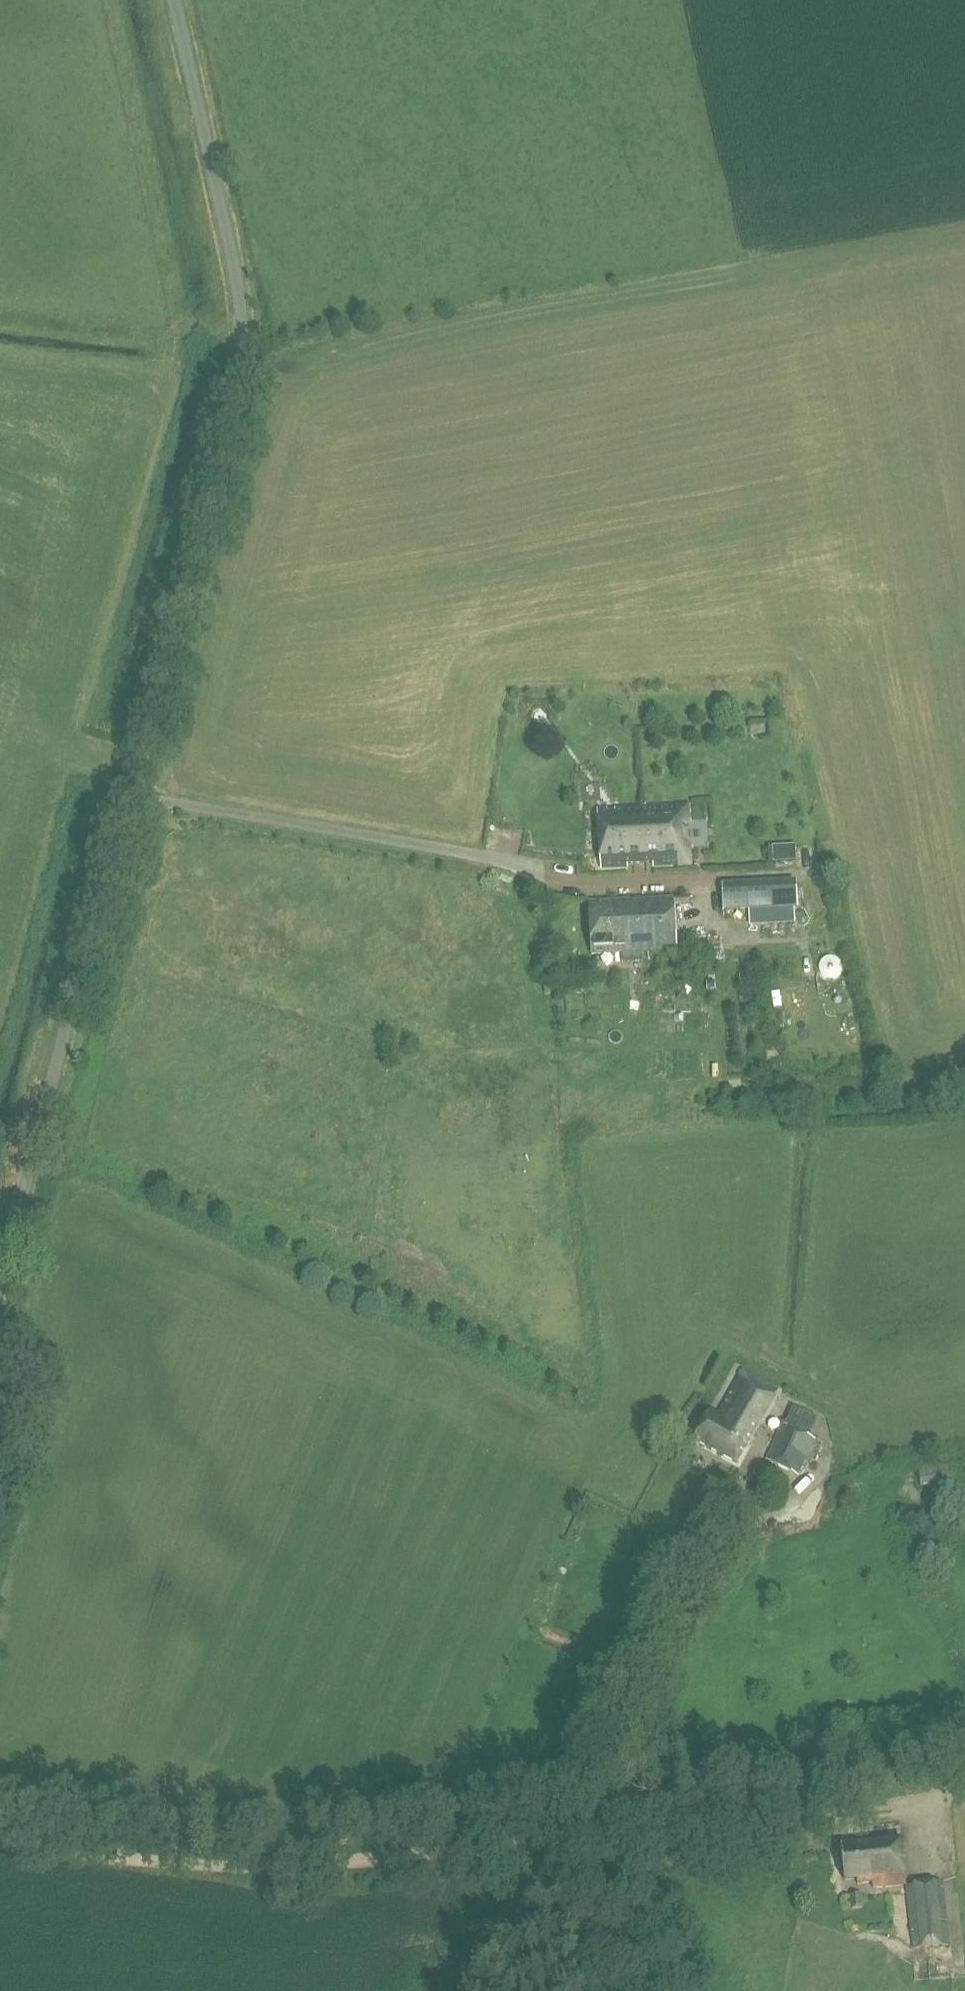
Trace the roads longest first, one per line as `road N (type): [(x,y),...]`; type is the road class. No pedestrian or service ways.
road 1 (unclassified): [(0,1267),(236,336),(236,287),(172,0)]
road 2 (track): [(0,1840),(226,1880),(437,1863),(604,1837)]
road 3 (track): [(604,1837),(913,1792)]

